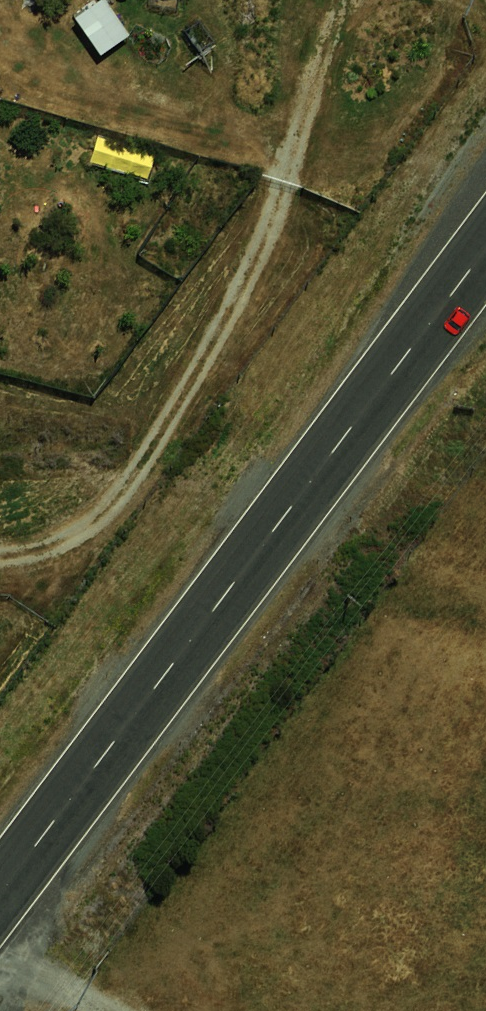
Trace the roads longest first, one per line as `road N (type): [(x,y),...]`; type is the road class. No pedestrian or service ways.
road 1 (primary): [(0,892),(485,236)]
road 2 (track): [(355,0),(304,107),(246,294),(104,501),(33,564),(0,565)]

